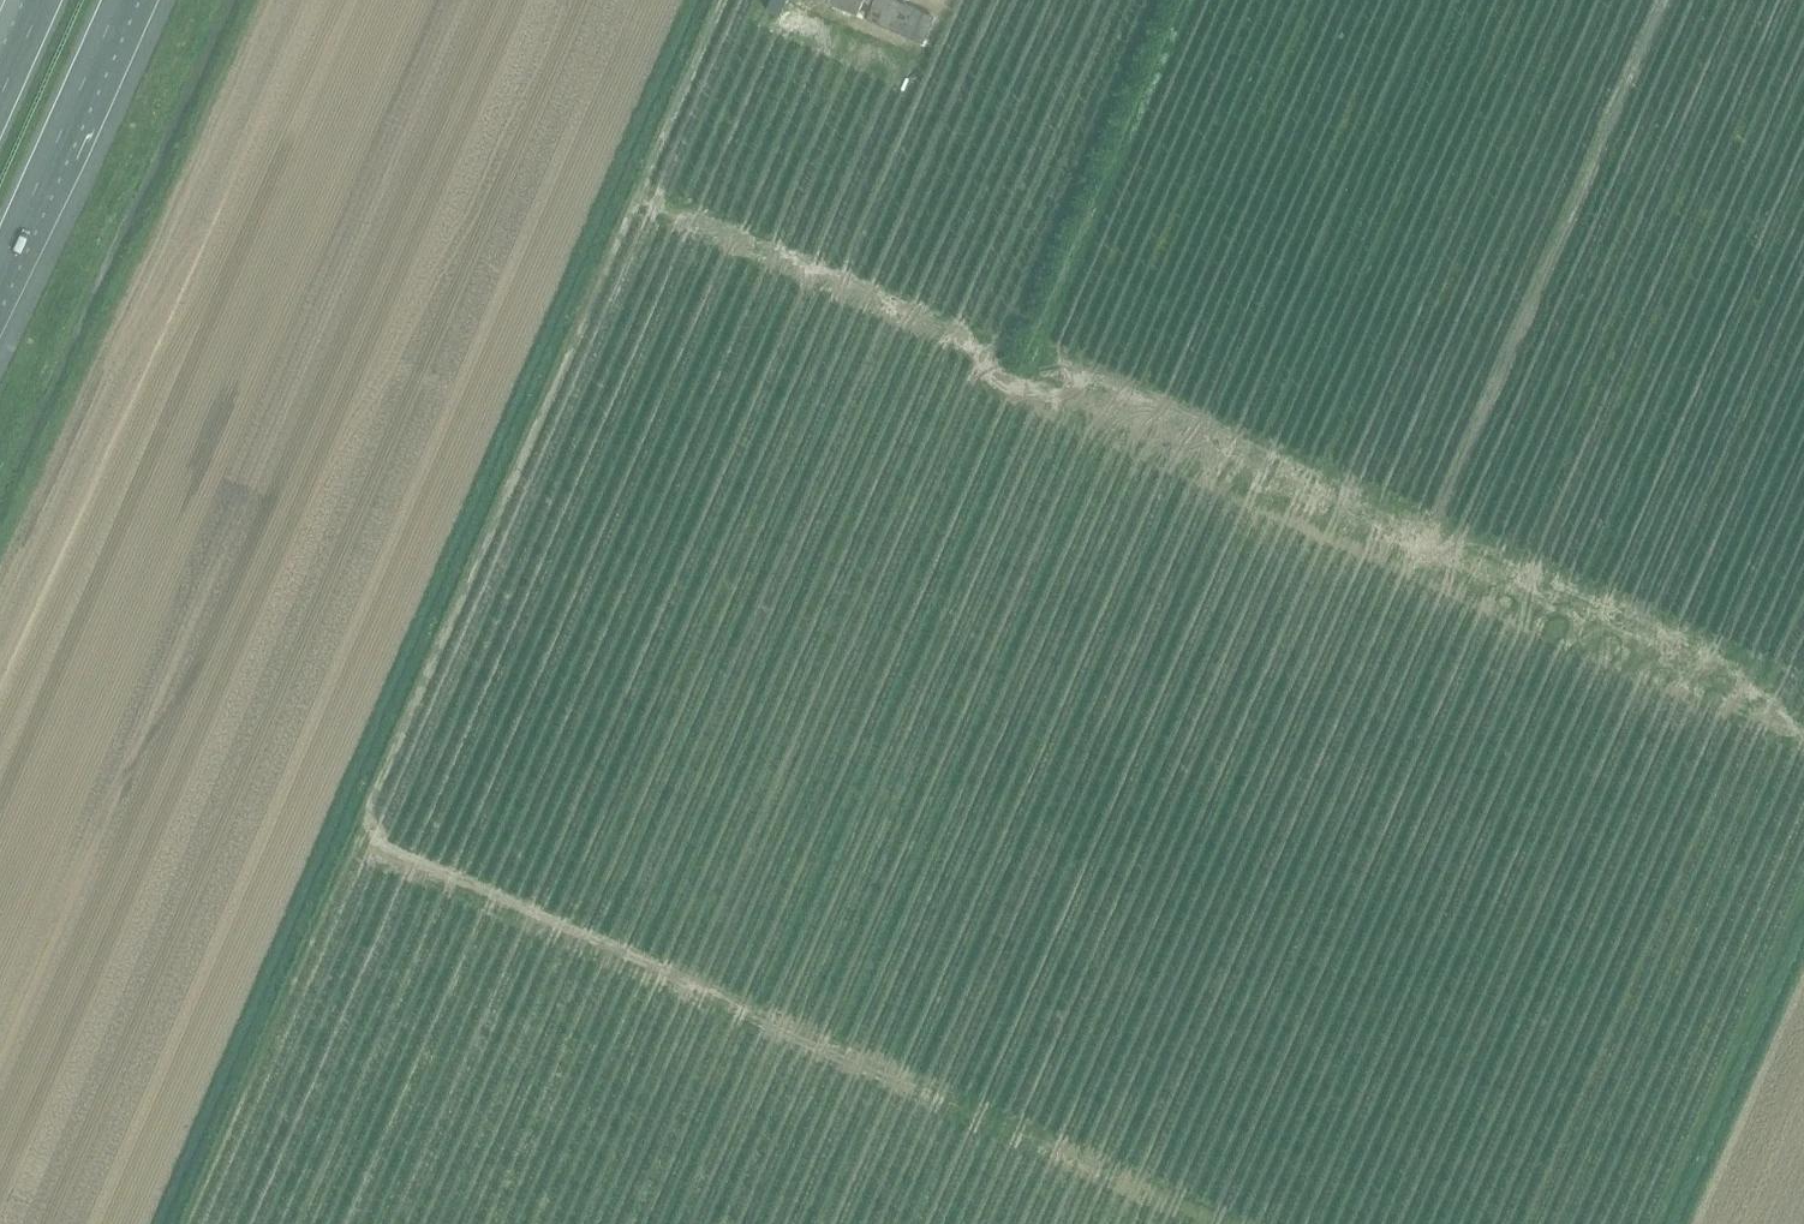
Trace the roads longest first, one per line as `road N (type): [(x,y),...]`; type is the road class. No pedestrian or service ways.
road 1 (motorway): [(0,268),(120,0)]

